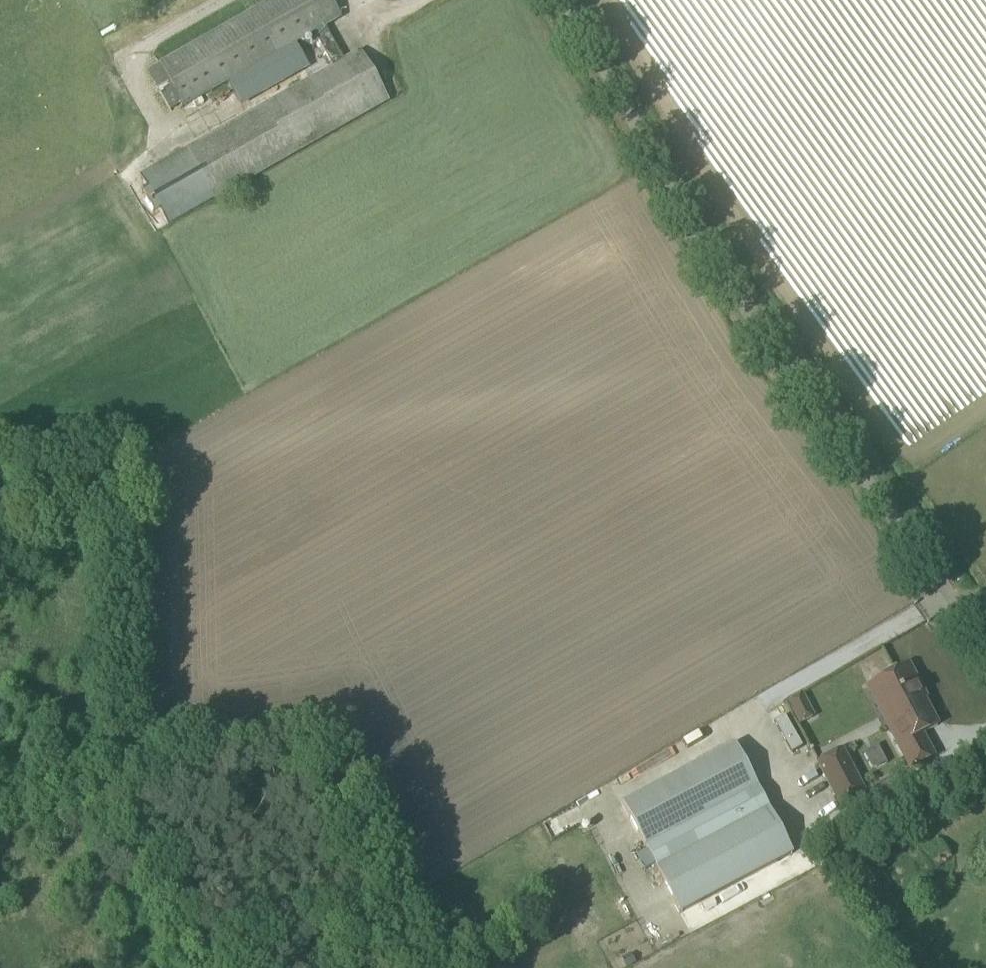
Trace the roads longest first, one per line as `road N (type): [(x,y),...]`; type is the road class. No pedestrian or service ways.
road 1 (unclassified): [(985,604),(802,371),(579,0)]

